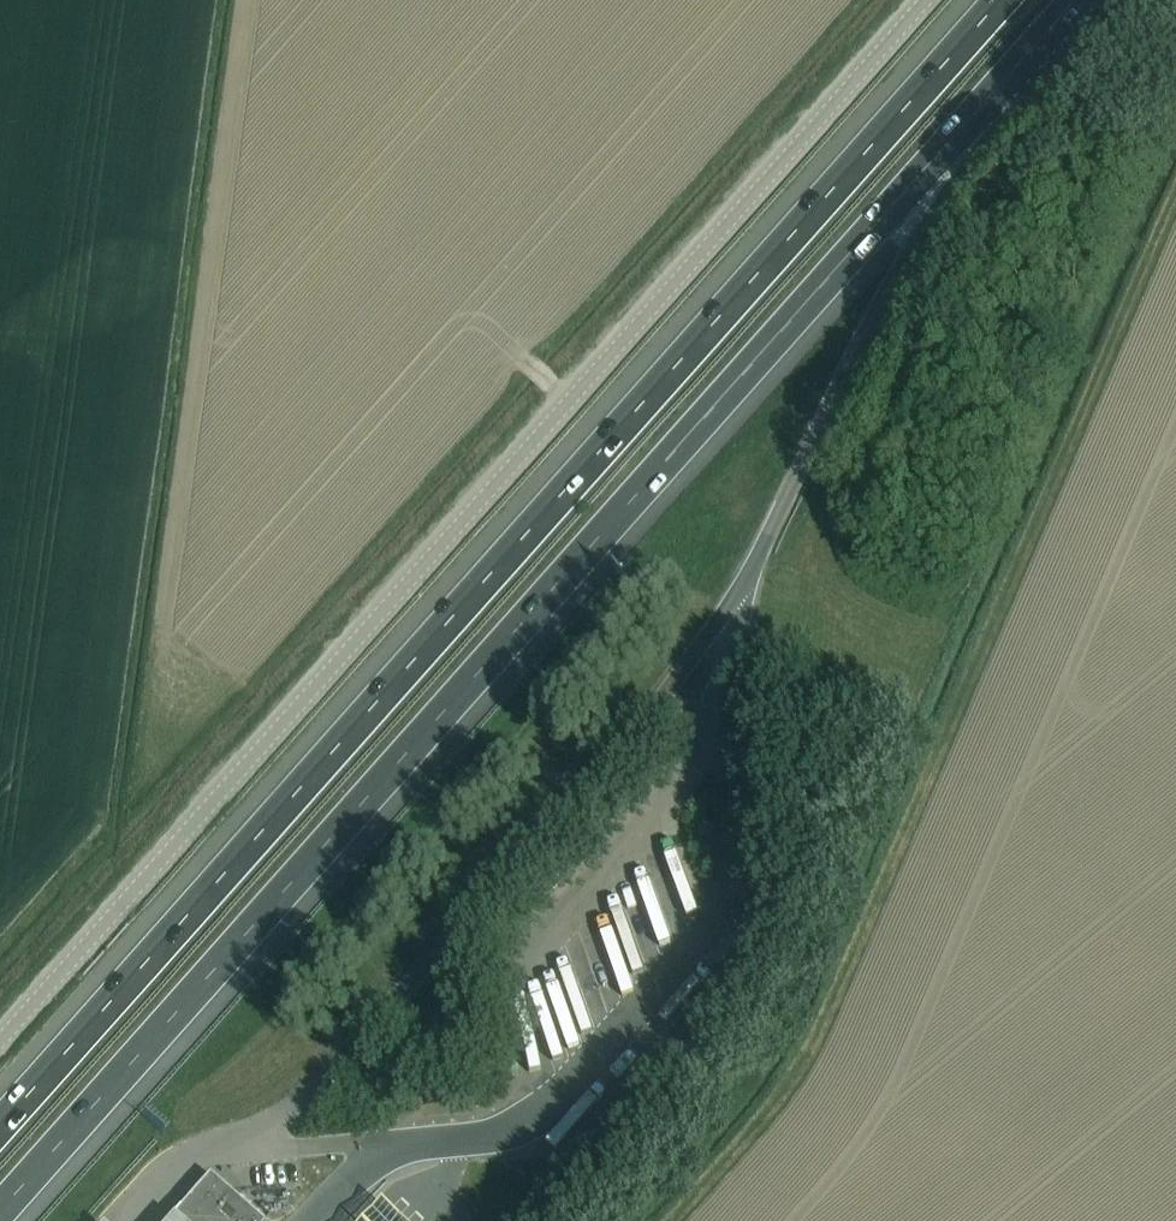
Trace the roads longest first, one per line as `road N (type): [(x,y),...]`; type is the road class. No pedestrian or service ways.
road 1 (motorway): [(999,0),(0,1123)]
road 2 (motorway): [(0,1208),(972,117)]
road 3 (tertiary): [(0,1034),(928,0)]
road 4 (motorway): [(739,598),(972,117)]
road 5 (motorway): [(972,117),(1076,0)]

